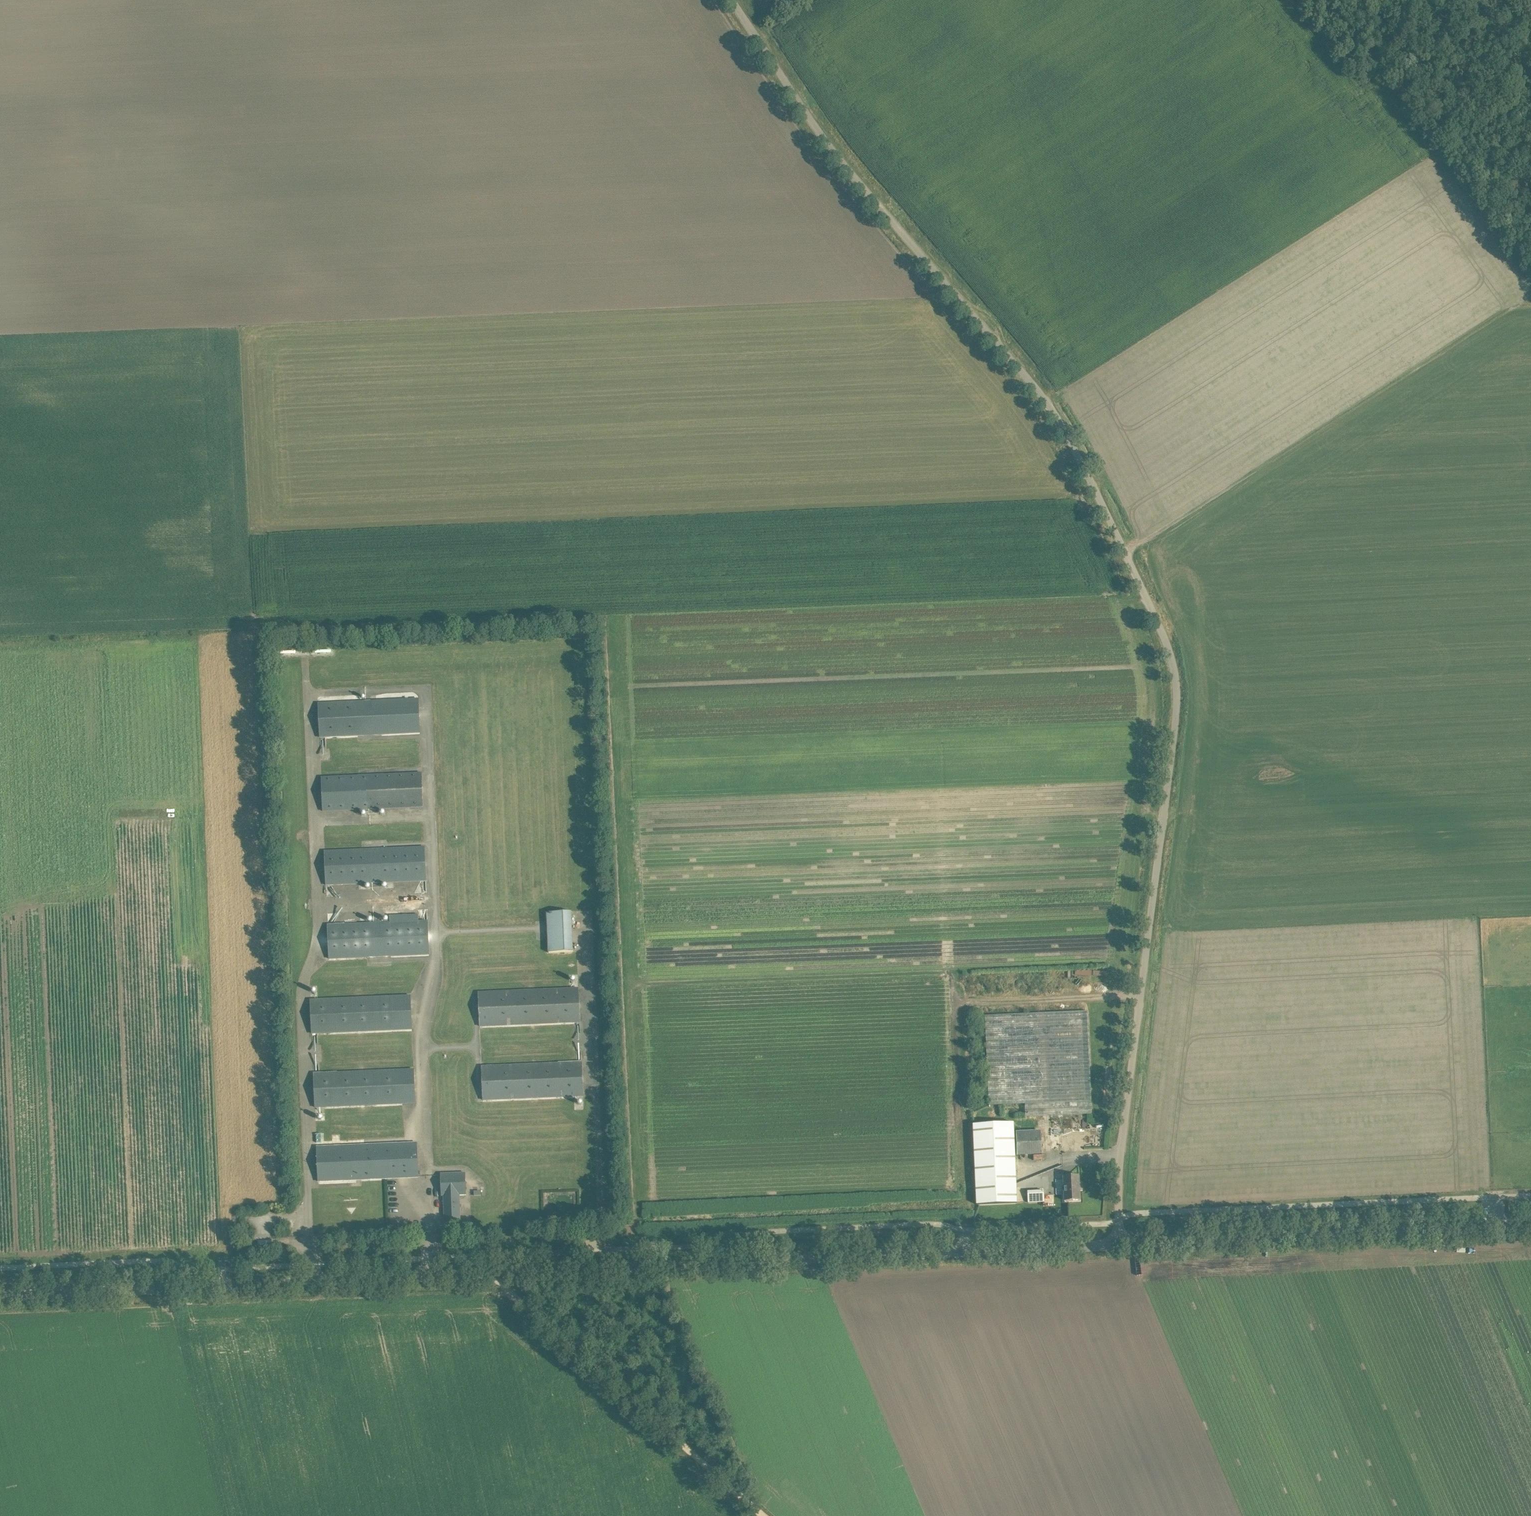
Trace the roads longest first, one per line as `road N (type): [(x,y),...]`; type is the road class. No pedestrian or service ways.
road 1 (unclassified): [(1121,1241),(1177,726),(1172,656),(1050,405),(841,164),(733,0)]
road 2 (tertiary): [(0,1293),(1121,1241)]
road 3 (tertiary): [(1121,1241),(1530,1223)]
road 4 (track): [(765,1515),(520,1299),(499,1270)]

